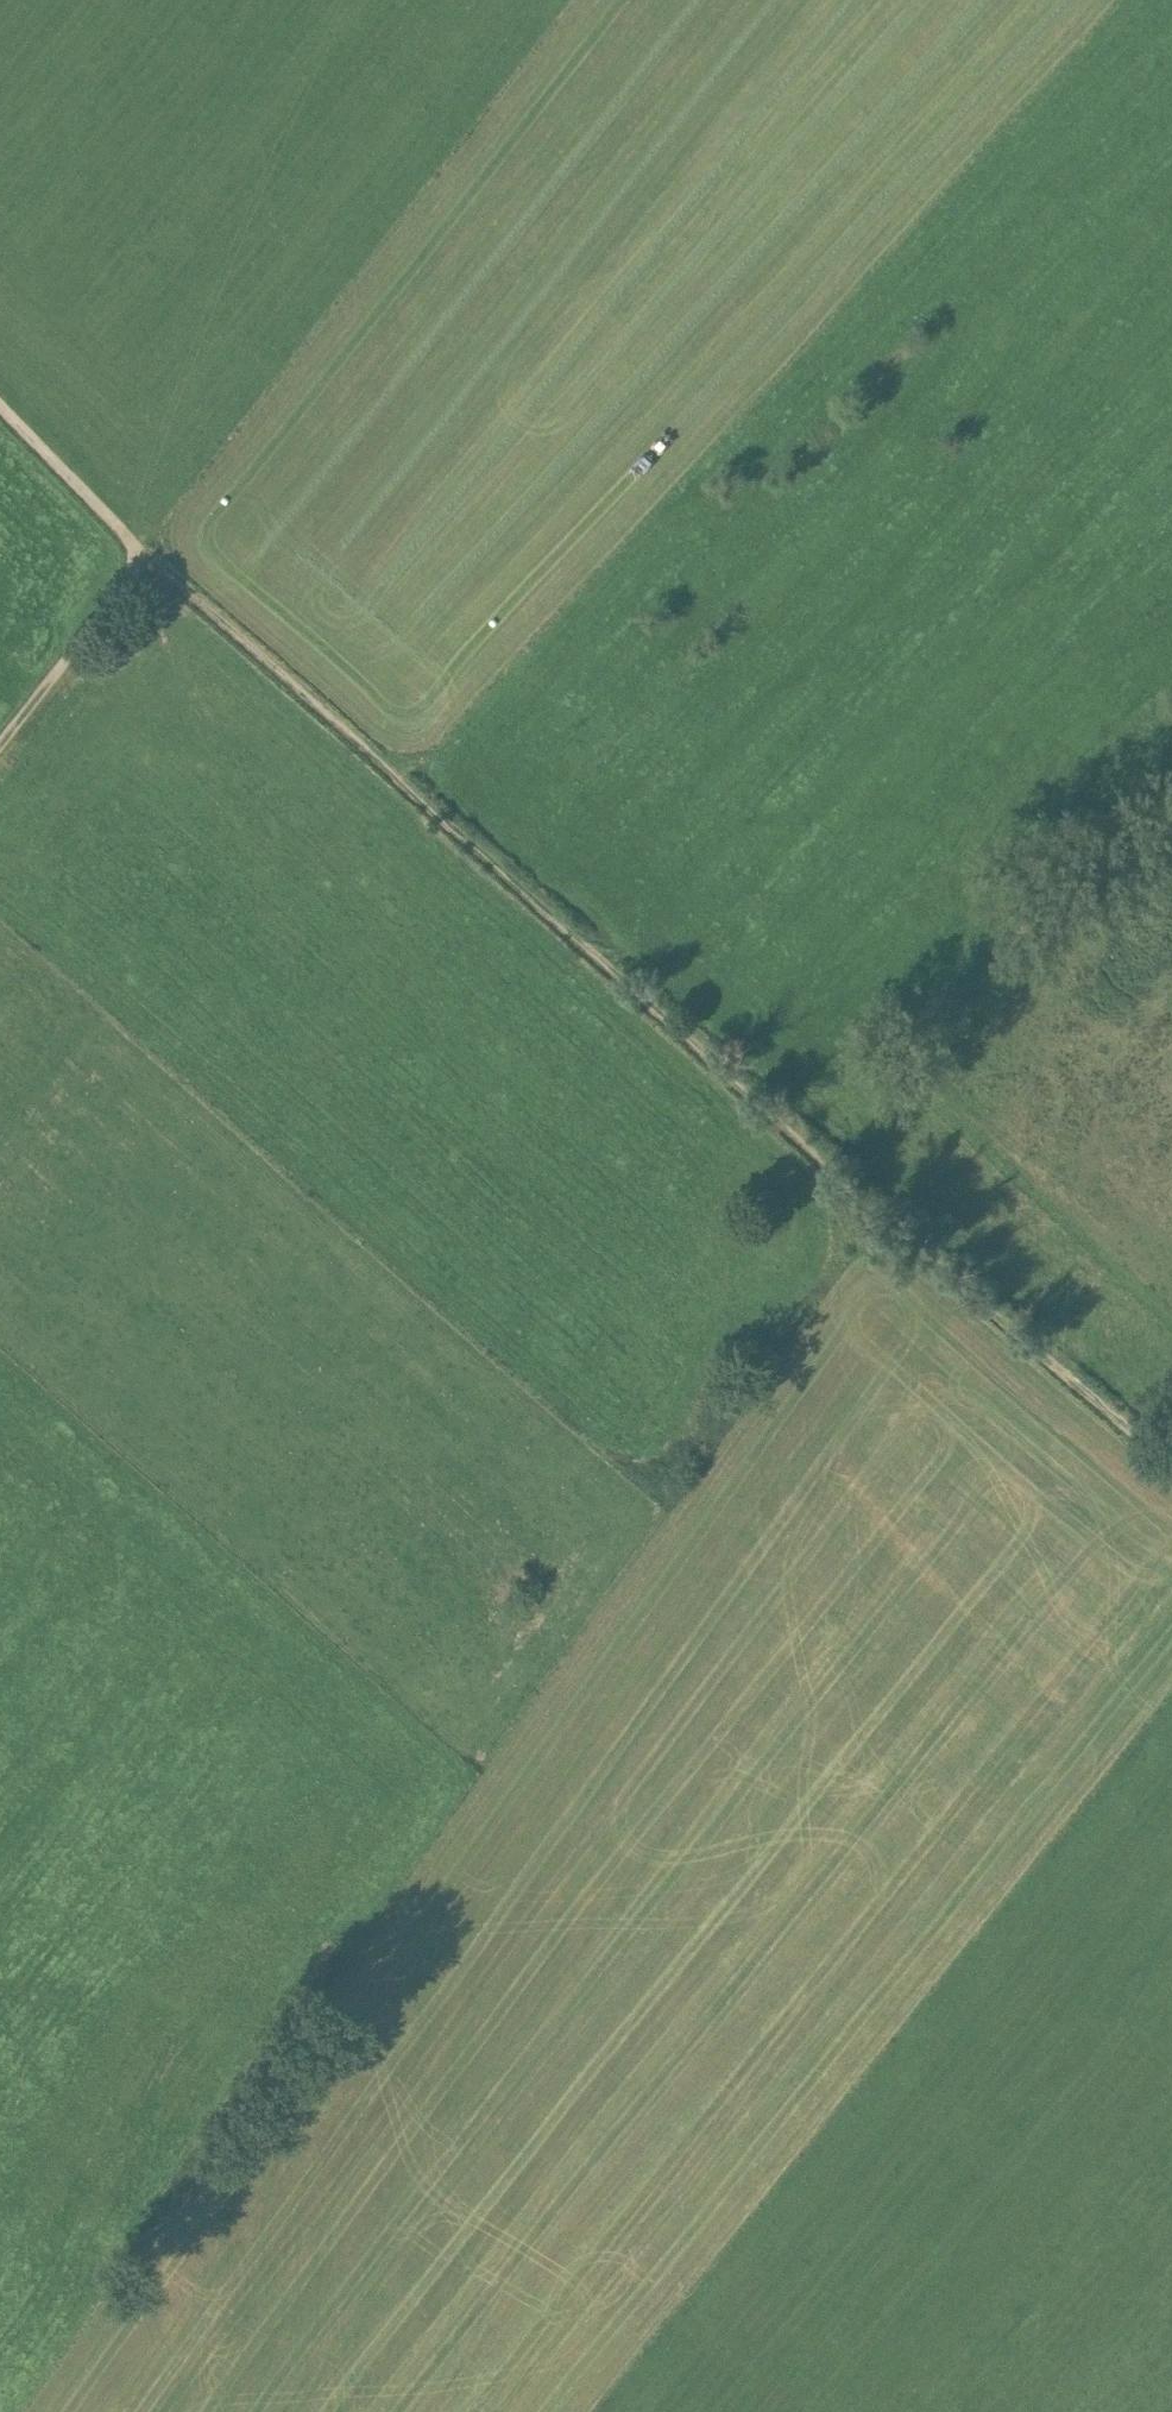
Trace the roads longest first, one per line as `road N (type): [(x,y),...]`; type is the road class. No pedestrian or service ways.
road 1 (track): [(1171,1452),(149,543),(0,394)]
road 2 (track): [(149,543),(0,731)]

